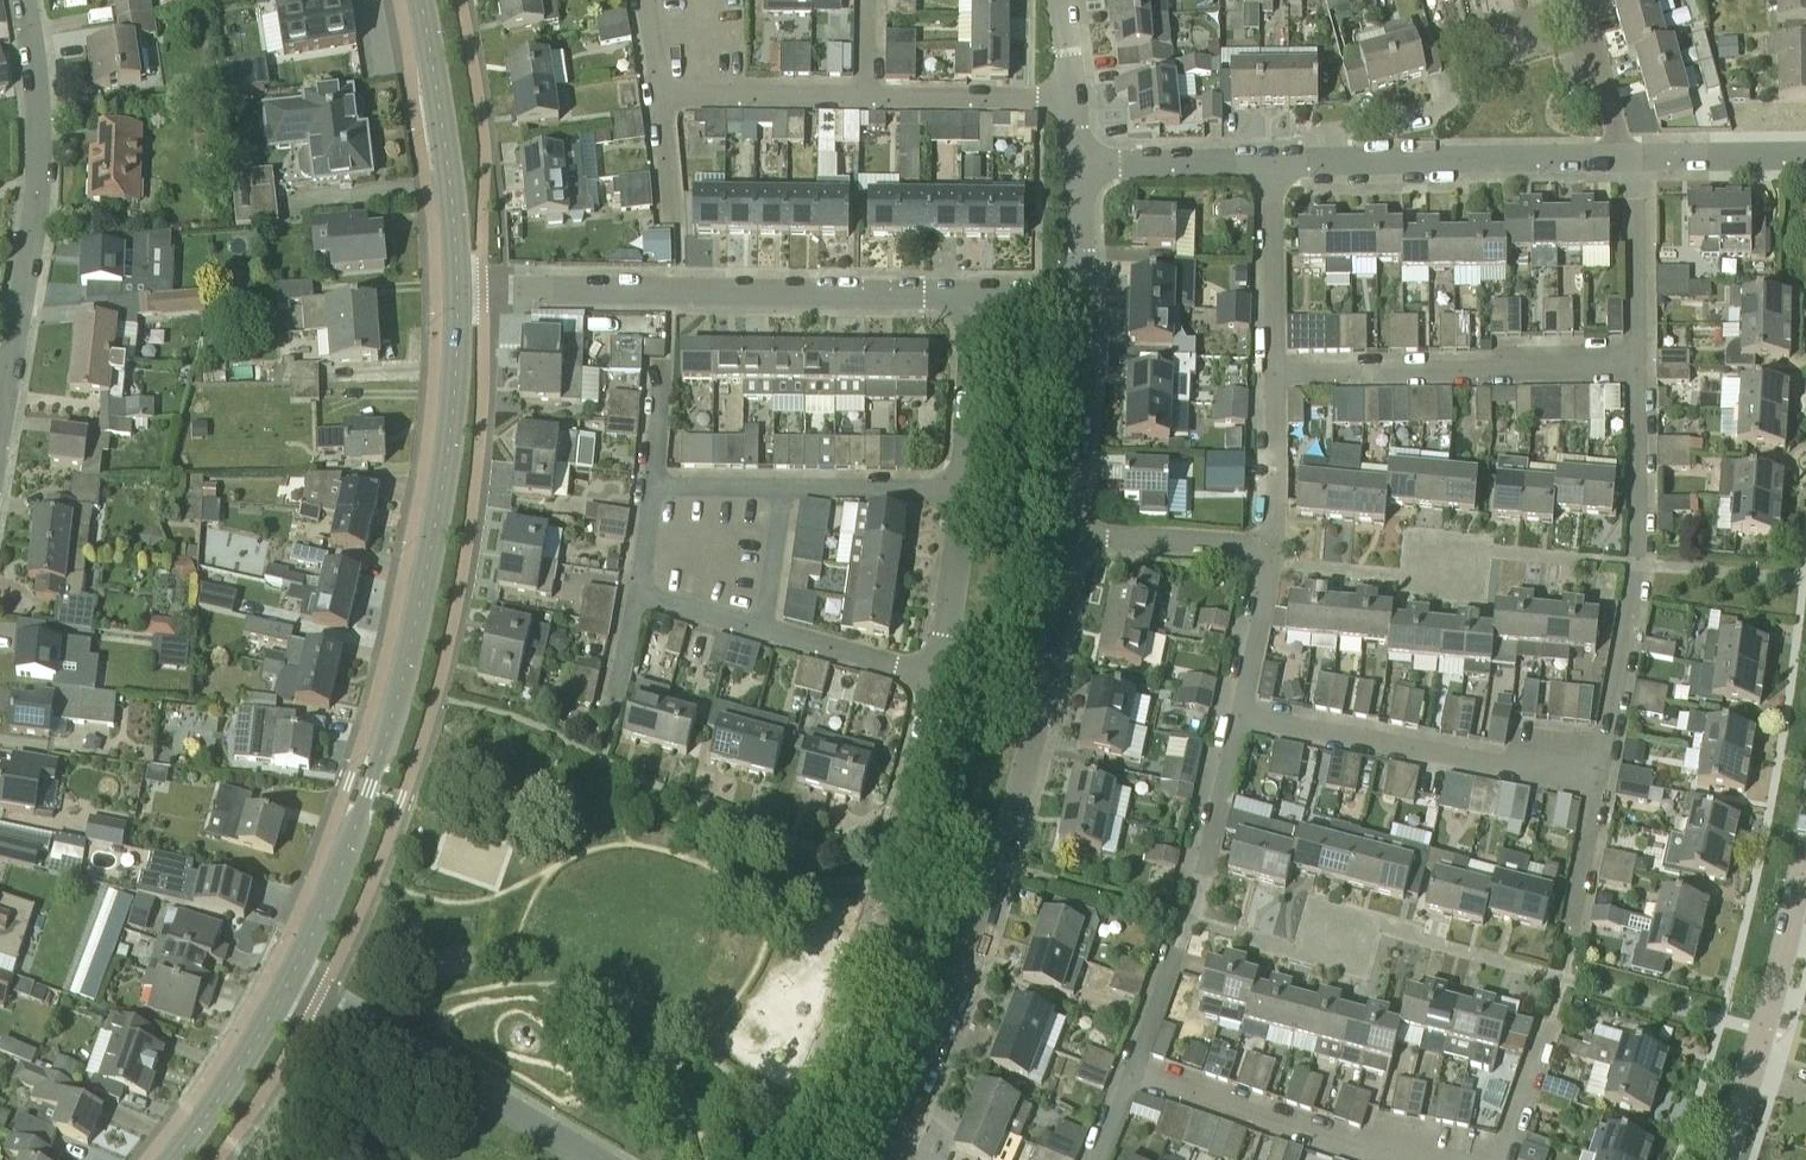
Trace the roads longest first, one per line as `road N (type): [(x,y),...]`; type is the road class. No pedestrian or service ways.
road 1 (tertiary): [(293,982),(345,867),(418,616),(445,477),(459,295)]
road 2 (residential): [(889,1159),(999,867),(1068,534)]
road 3 (residential): [(966,305),(459,295)]
road 4 (residential): [(0,479),(41,217),(49,92),(31,0)]
road 5 (residential): [(1601,780),(1638,564),(1639,365)]
road 6 (residential): [(664,95),(1073,100)]
road 7 (residential): [(1292,171),(1335,133),(1436,113),(1451,98),(1459,37),(1581,0)]
road 8 (residential): [(1601,780),(1239,717)]
road 9 (residential): [(1272,372),(1639,365)]
road 10 (residential): [(588,1159),(293,982)]
road 11 (residential): [(1292,171),(1630,160)]
road 12 (residential): [(1720,1159),(1762,1030),(1805,845)]
road 13 (tertiary): [(459,295),(422,0)]
road 14 (residential): [(1379,1159),(1131,1070)]
road 15 (residential): [(1068,534),(1085,305)]
road 16 (tertiary): [(175,1159),(293,982)]
road 17 (residential): [(1639,365),(1640,243),(1630,160)]
road 18 (residential): [(1272,372),(1270,171)]
road 19 (residential): [(886,868),(934,676)]
road 20 (residential): [(1261,554),(1068,534)]
road 21 (residential): [(934,676),(754,624)]
road 22 (residential): [(934,676),(950,490)]
road 23 (residential): [(950,490),(966,305)]
road 24 (residential): [(1085,172),(1270,171)]
road 25 (residential): [(1261,554),(1274,515),(1272,372)]
road 26 (residential): [(1630,160),(1805,157)]
road 27 (residential): [(777,481),(950,490)]
road 28 (residential): [(1239,717),(1268,577),(1261,554)]
road 29 (residential): [(1630,160),(1584,0)]
road 30 (residential): [(1239,717),(1203,876)]
road 31 (residential): [(754,624),(777,481)]
road 32 (residential): [(1573,922),(1601,780)]
road 33 (residential): [(1499,1159),(1545,1026)]
road 34 (residential): [(1085,305),(1085,172)]
road 35 (residential): [(1131,1070),(1175,954)]
road 36 (residential): [(656,480),(777,481)]
road 37 (residential): [(674,215),(664,95)]

